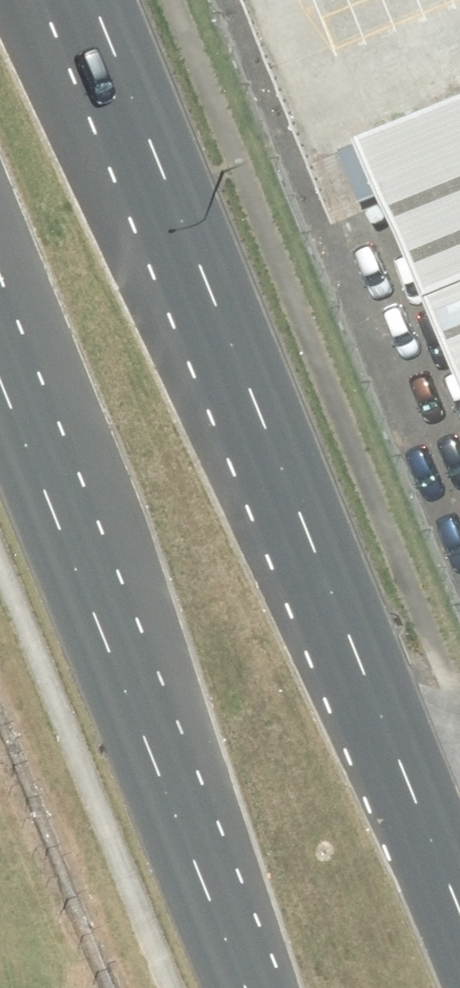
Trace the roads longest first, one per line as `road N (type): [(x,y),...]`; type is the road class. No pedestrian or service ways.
road 1 (primary): [(89,0),(459,910)]
road 2 (primary): [(257,987),(0,357)]

